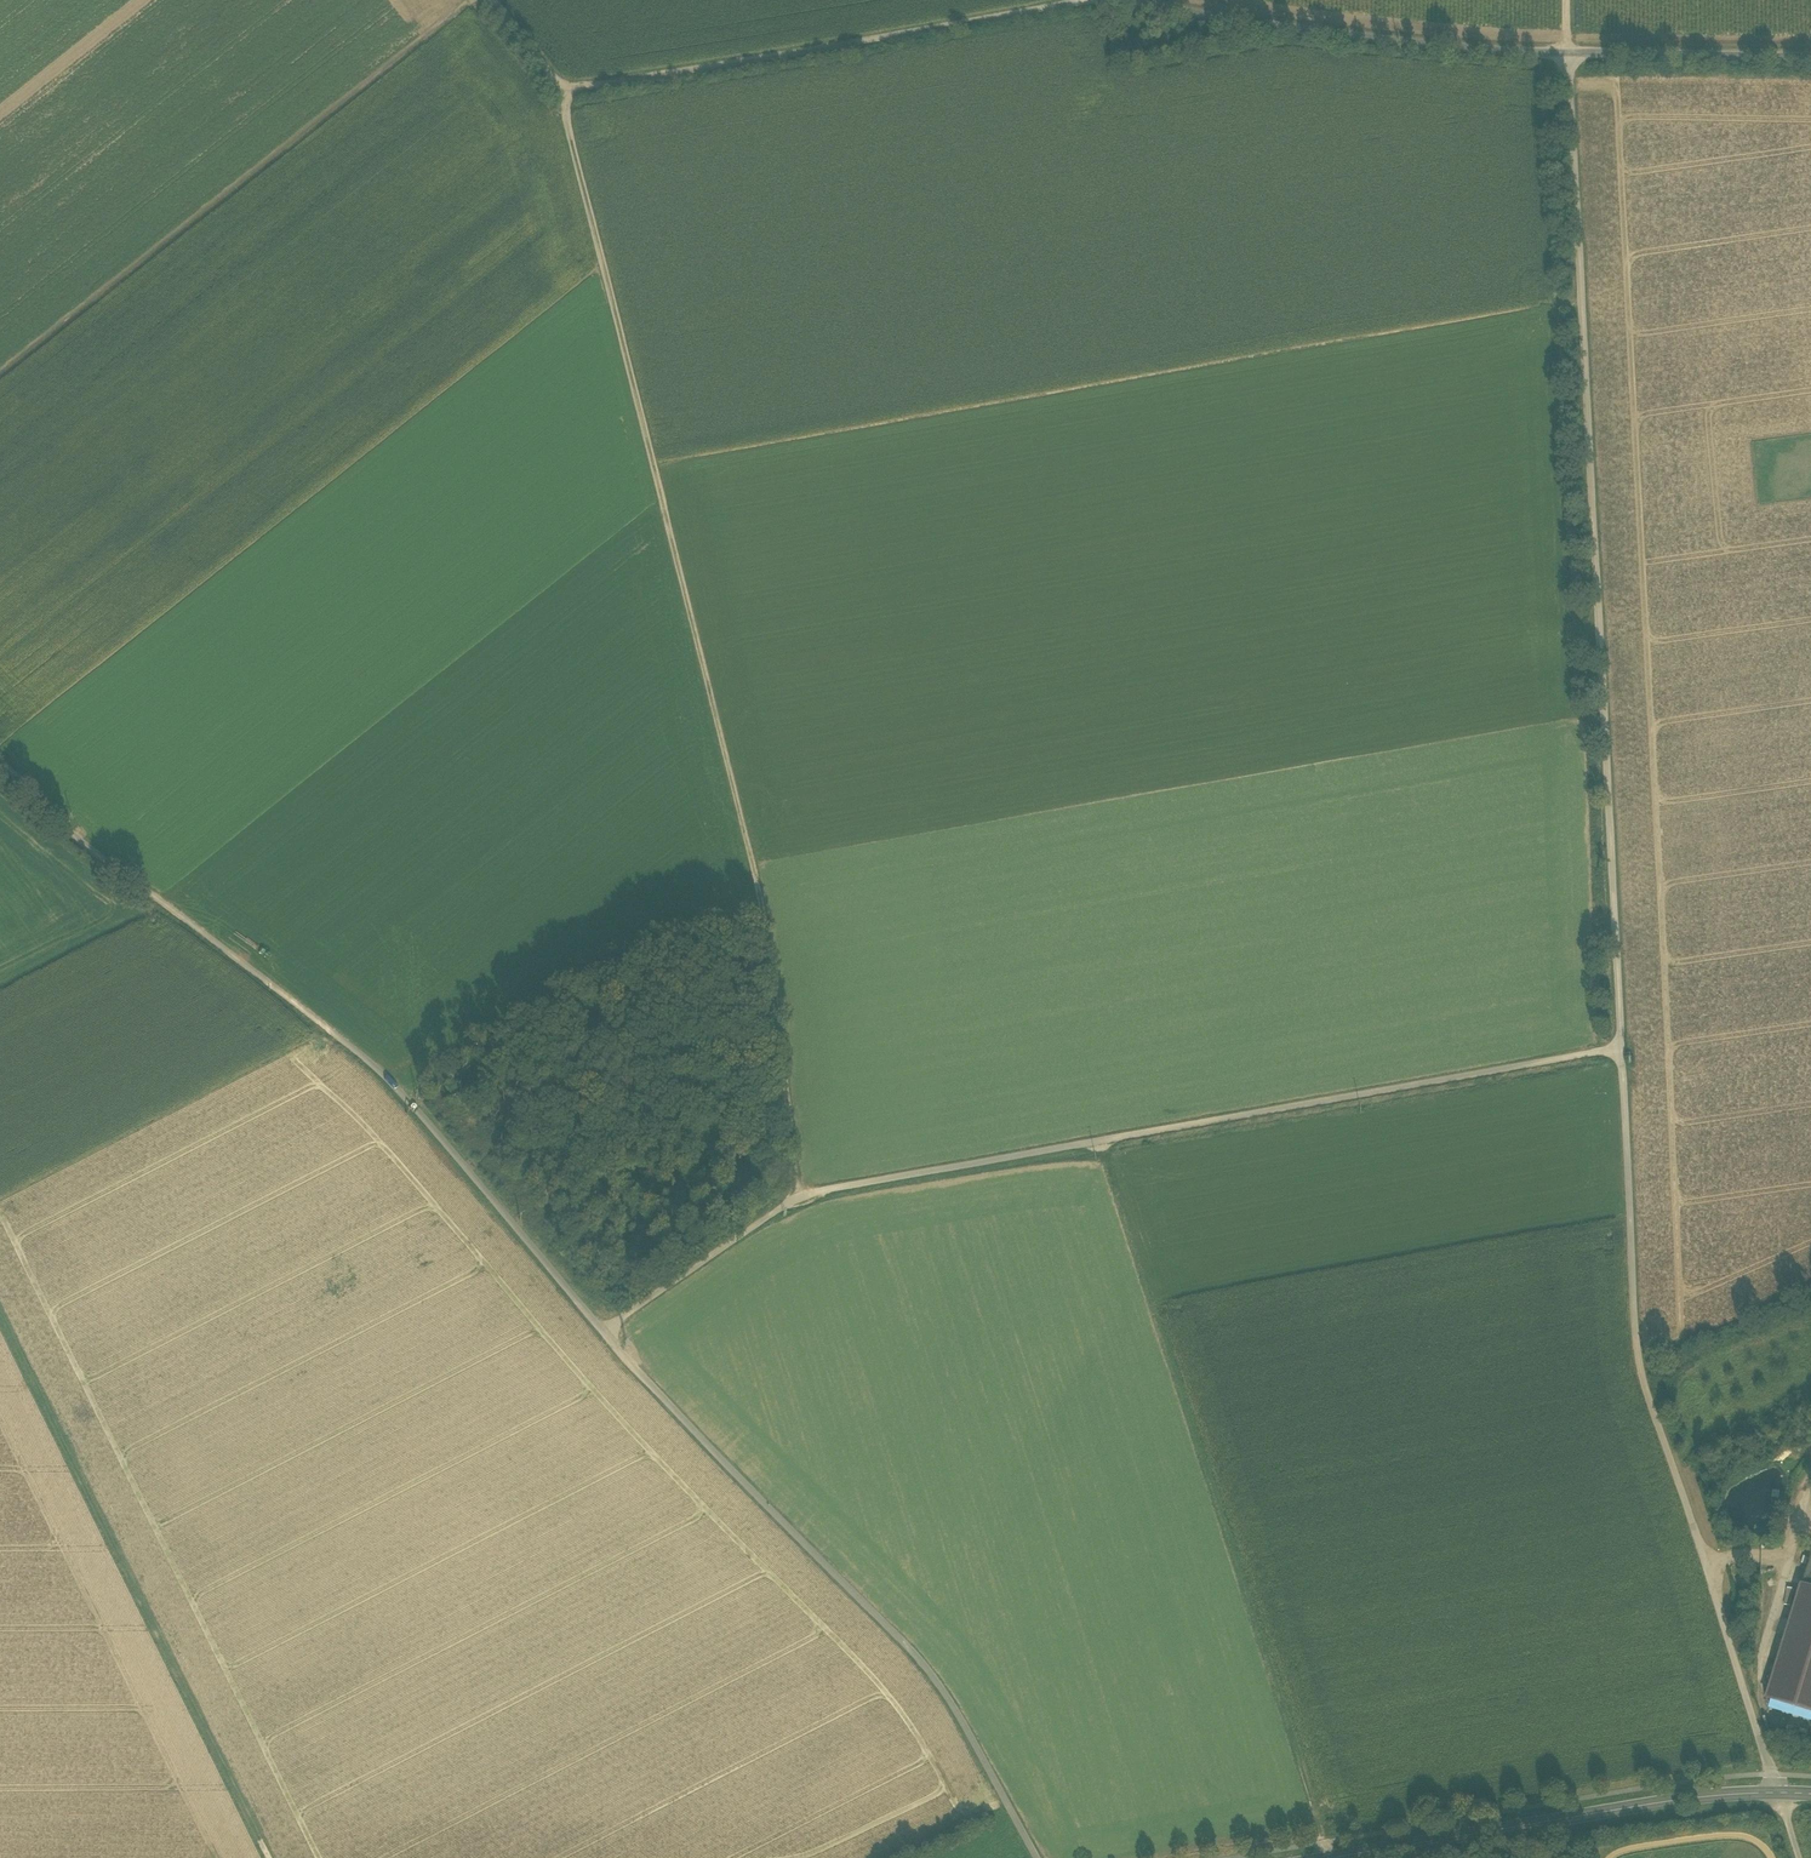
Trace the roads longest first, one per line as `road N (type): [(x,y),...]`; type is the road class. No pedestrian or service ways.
road 1 (track): [(1568,0),(1639,1362),(1799,1857)]
road 2 (unclassified): [(0,760),(78,835),(396,1086),(712,1450),(899,1638),(963,1721),(1037,1857)]
road 3 (track): [(490,0),(558,86),(762,894),(799,1197)]
road 4 (track): [(604,1331),(799,1197),(1623,1048)]
road 5 (track): [(1329,1857),(1099,1140)]
road 6 (unclassified): [(1141,0),(1429,43),(1810,55)]
road 7 (track): [(267,1857),(0,1315)]
road 8 (track): [(0,374),(471,0)]
road 9 (track): [(558,86),(585,91),(1083,0)]
road 10 (tertiary): [(1337,1857),(1690,1798),(1810,1794)]

